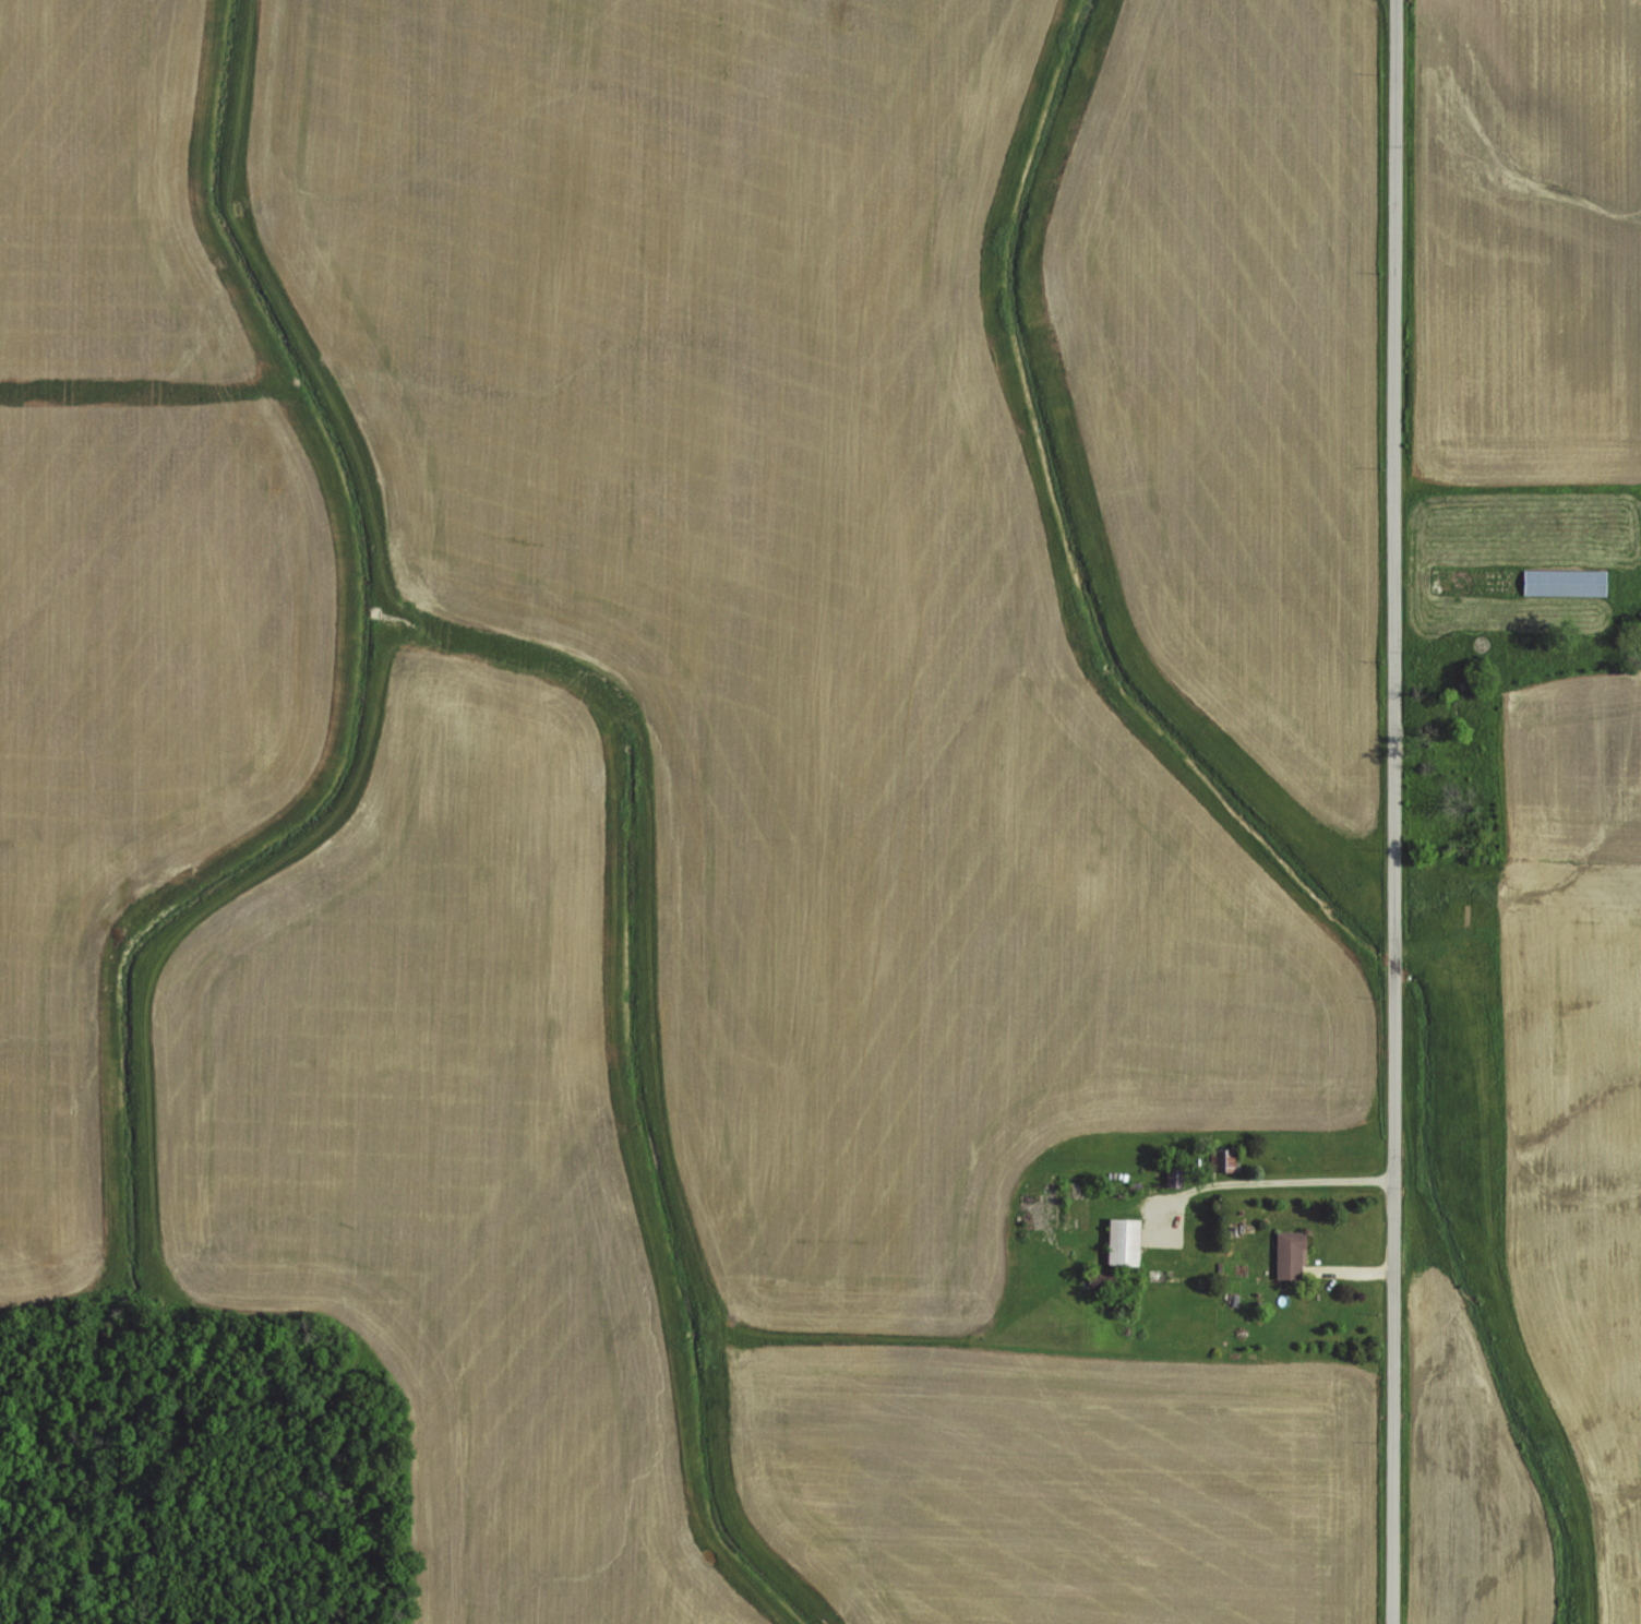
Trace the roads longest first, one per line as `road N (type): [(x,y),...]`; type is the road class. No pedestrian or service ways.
road 1 (residential): [(1392,1623),(1396,0)]

